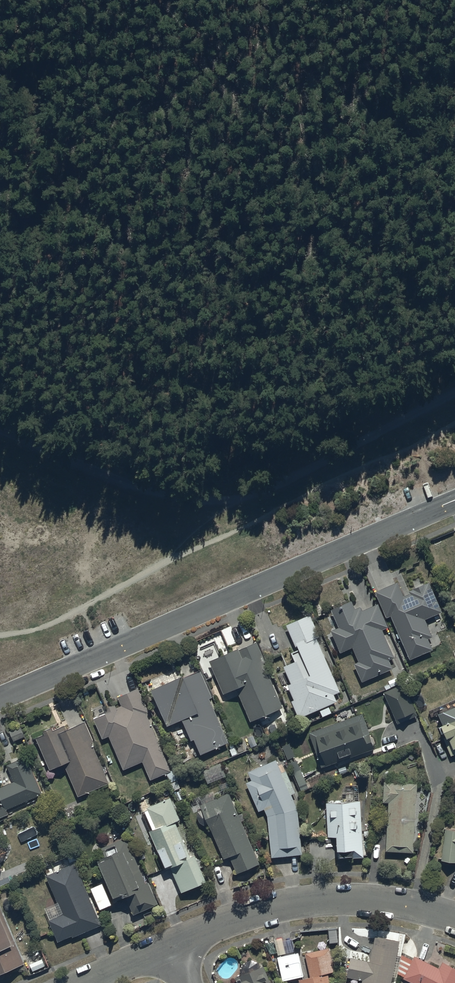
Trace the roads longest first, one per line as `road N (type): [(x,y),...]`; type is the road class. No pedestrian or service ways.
road 1 (tertiary): [(454,500),(0,701)]
road 2 (residential): [(168,948),(267,906),(321,898),(404,904),(454,919)]
road 3 (track): [(454,397),(204,509)]
road 4 (track): [(0,427),(204,509)]

